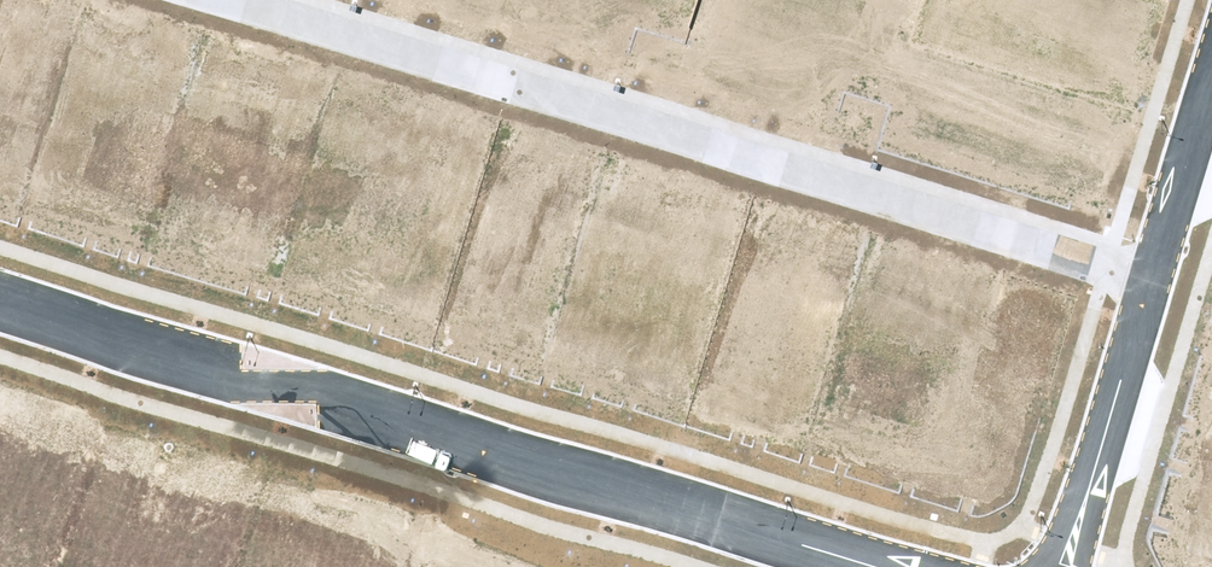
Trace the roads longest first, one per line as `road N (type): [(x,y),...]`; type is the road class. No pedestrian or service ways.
road 1 (residential): [(239,0),(1155,282)]
road 2 (residential): [(884,566),(0,297)]
road 3 (residential): [(1066,566),(1155,282)]
road 4 (residential): [(1155,282),(1211,99)]

